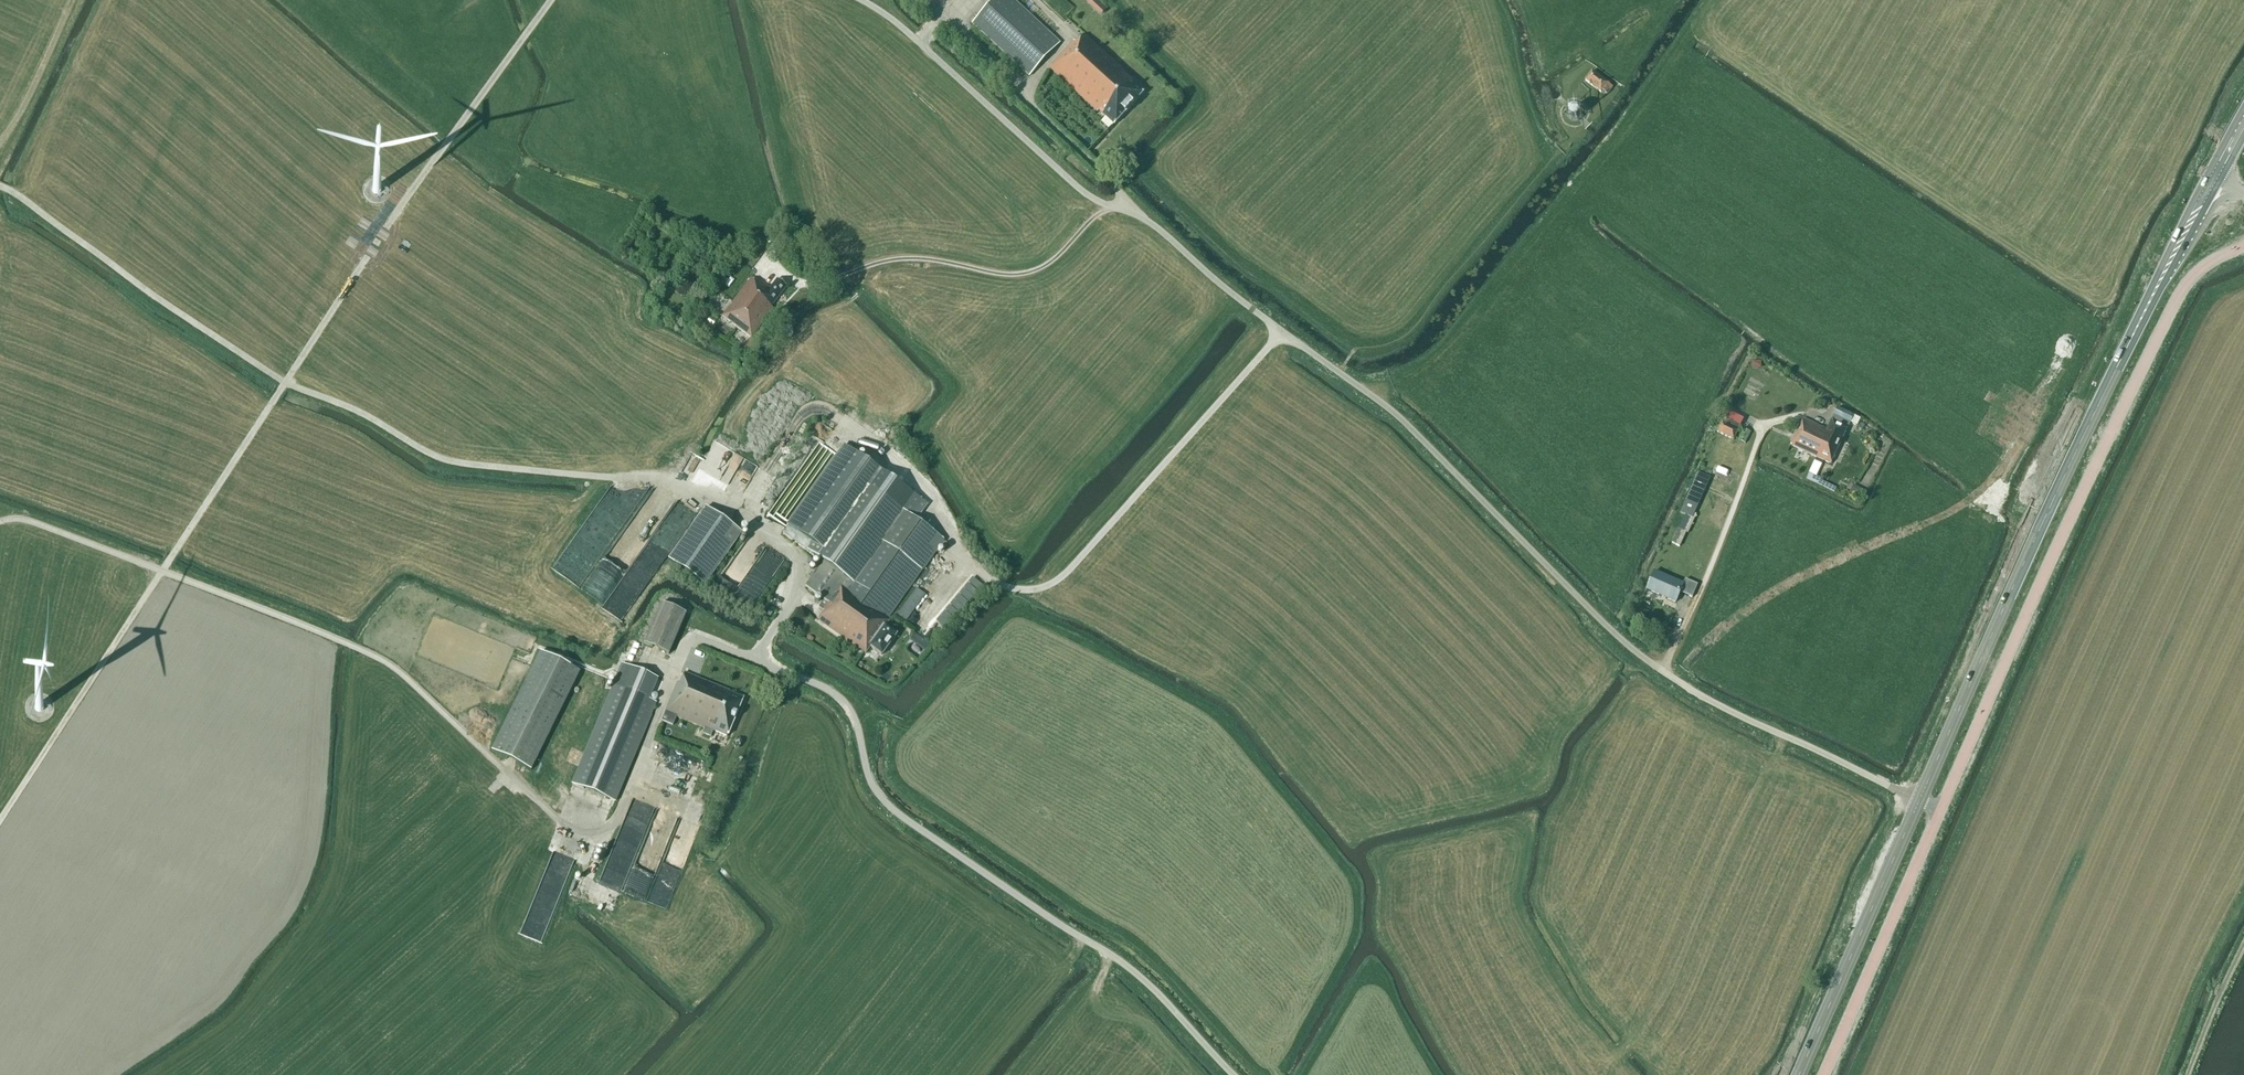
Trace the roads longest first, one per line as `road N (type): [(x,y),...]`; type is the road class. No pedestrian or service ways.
road 1 (unclassified): [(1917,802),(1695,695),(1623,644),(1386,410),(1148,221),(1098,199),(919,42),(857,0)]
road 2 (track): [(0,189),(286,386),(373,421),(437,461),(674,484),(799,552),(800,574),(760,659)]
road 3 (track): [(0,821),(396,218),(552,0)]
road 4 (track): [(0,524),(32,521),(374,655),(579,834),(613,832),(689,638),(760,659)]
road 5 (unclassified): [(1938,812),(2177,299),(2198,273),(2243,246)]
road 6 (unclassified): [(1231,1074),(1116,962),(893,814),(869,782),(856,724),(841,701),(760,659)]
road 7 (track): [(826,278),(920,257),(1029,272),(1056,258),(1103,210),(1126,205),(948,10)]
road 8 (trunk): [(1917,802),(2156,284)]
road 9 (trunk): [(1798,1074),(1917,802)]
road 10 (unclassified): [(1824,1074),(1938,812)]
road 11 (track): [(1661,672),(1770,421)]
road 12 (trunk): [(2243,103),(2156,284)]
road 13 (track): [(1495,0),(1547,150)]

